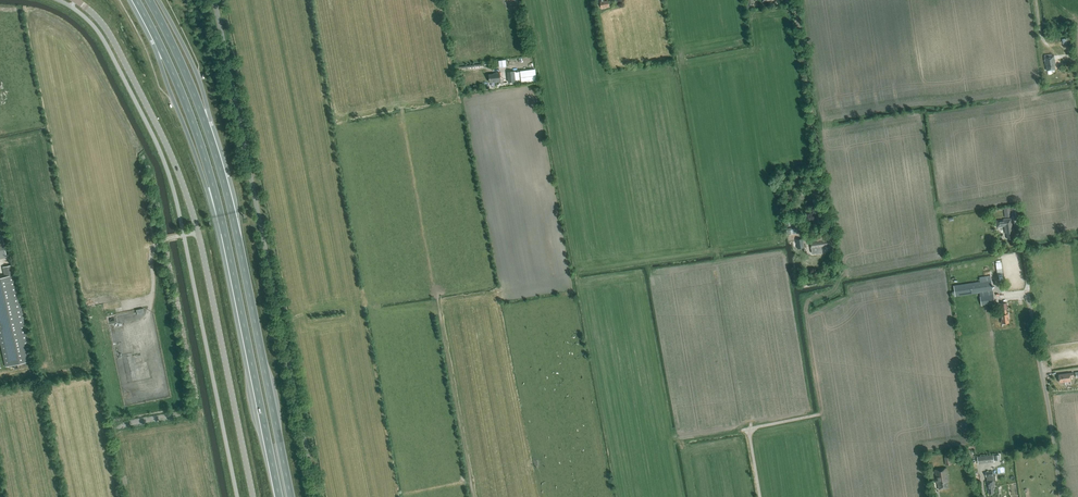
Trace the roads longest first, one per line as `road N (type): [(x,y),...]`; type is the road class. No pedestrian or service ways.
road 1 (unclassified): [(74,0),(111,33),(181,180),(253,496)]
road 2 (trunk): [(136,0),(206,160),(279,496)]
road 3 (trunk): [(291,496),(221,170),(149,0)]
road 4 (unclassified): [(316,496),(215,0)]
road 5 (unclassified): [(1061,496),(1023,247)]
road 6 (track): [(795,0),(830,232)]

